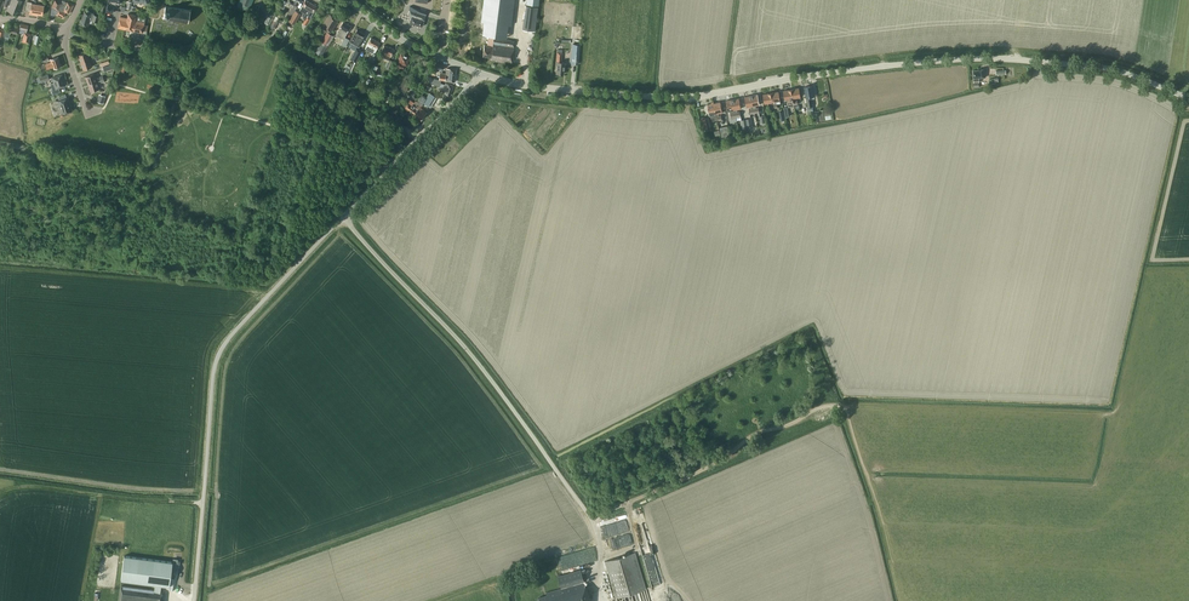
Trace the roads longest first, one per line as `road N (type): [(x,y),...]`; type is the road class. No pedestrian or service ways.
road 1 (tertiary): [(1188,98),(1111,68),(993,58),(687,96),(570,90),(481,73)]
road 2 (unclassified): [(343,217),(215,361),(193,600)]
road 3 (unclassified): [(592,519),(469,355),(343,217)]
road 4 (track): [(844,401),(752,435),(709,466),(592,519)]
road 5 (unclassified): [(343,217),(481,73)]
road 6 (tertiary): [(481,73),(403,40),(352,0)]

